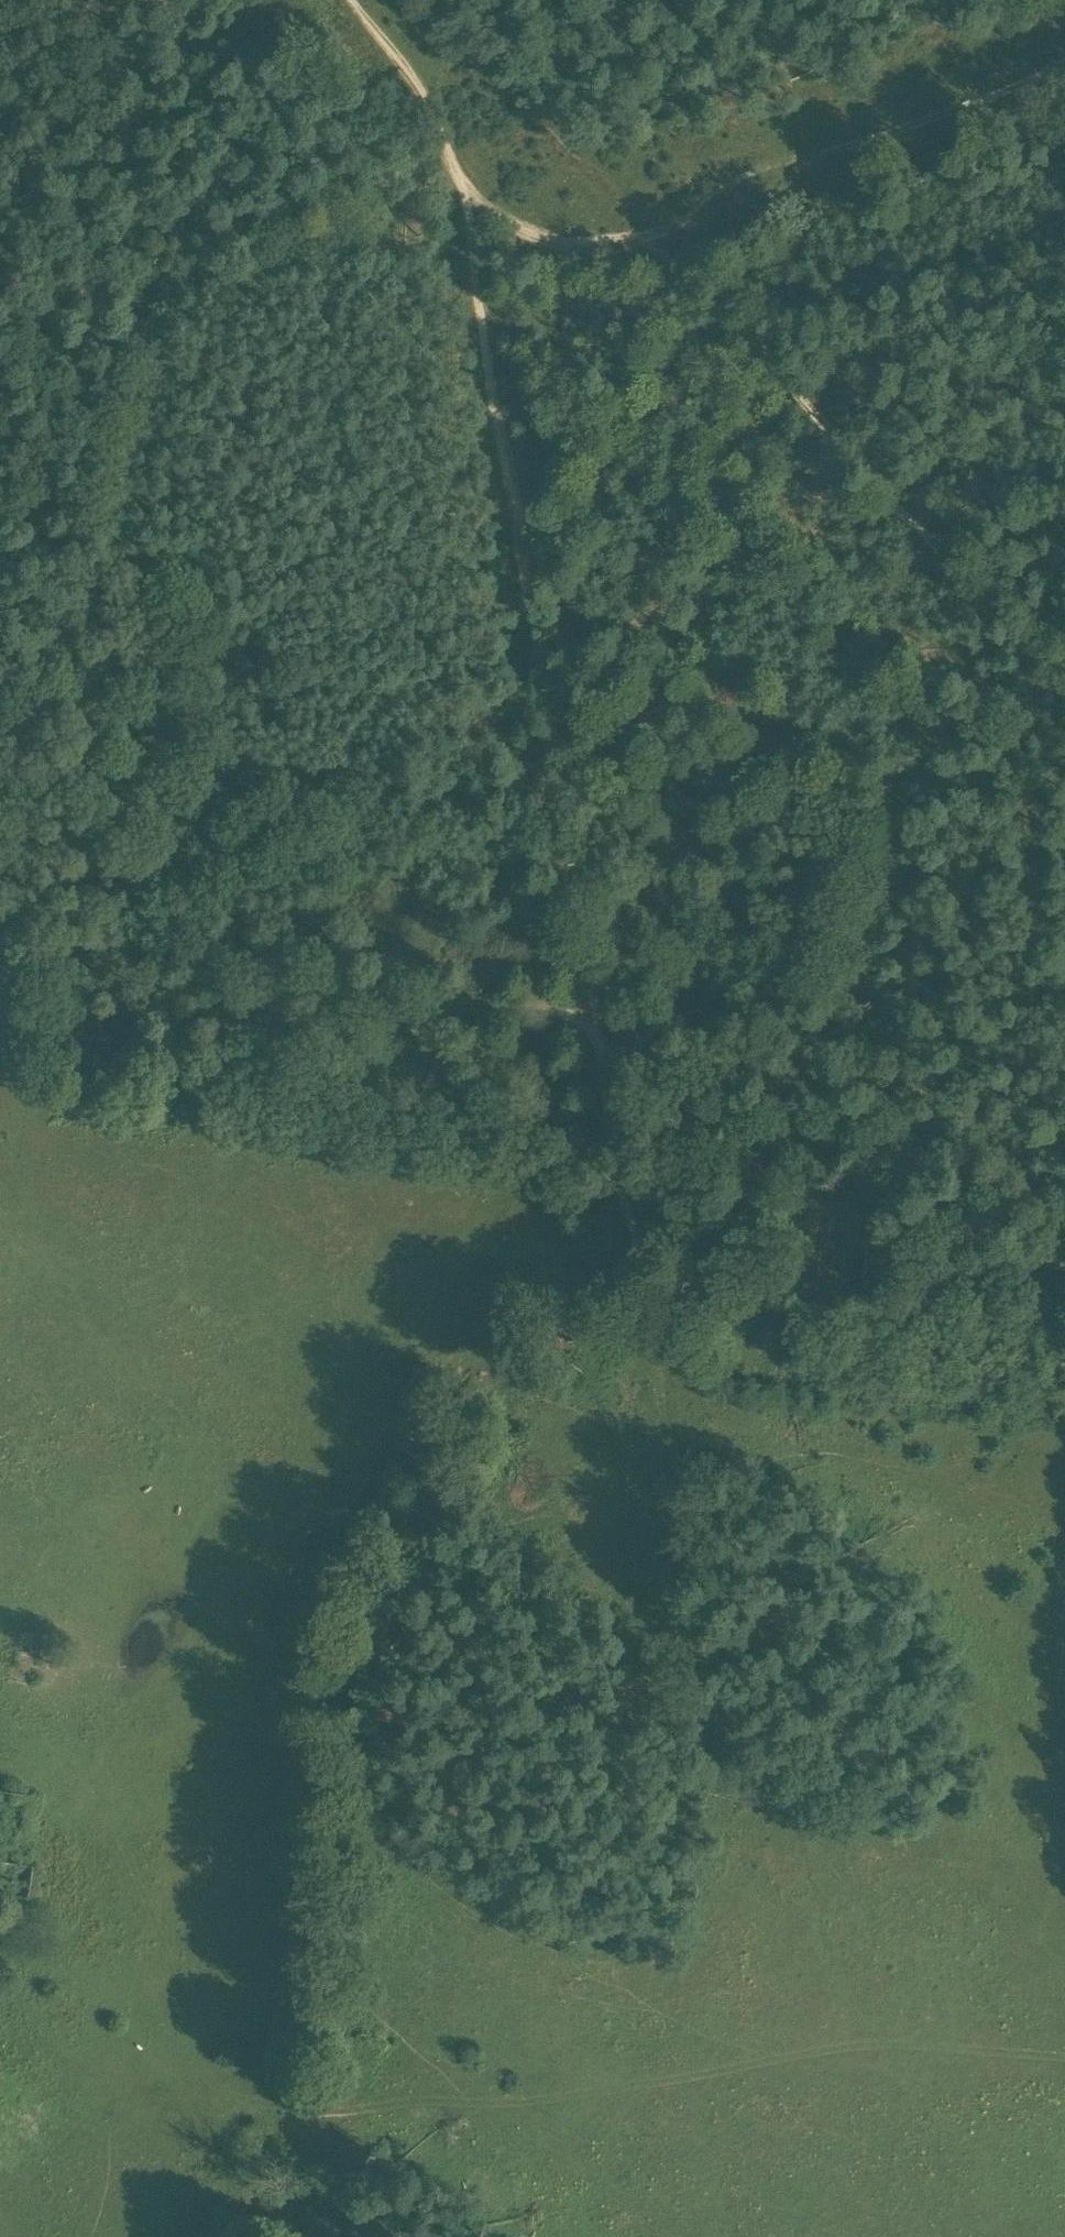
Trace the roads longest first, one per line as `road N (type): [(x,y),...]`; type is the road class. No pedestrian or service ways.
road 1 (track): [(603,1024),(640,1237),(667,1280),(1064,1345)]

